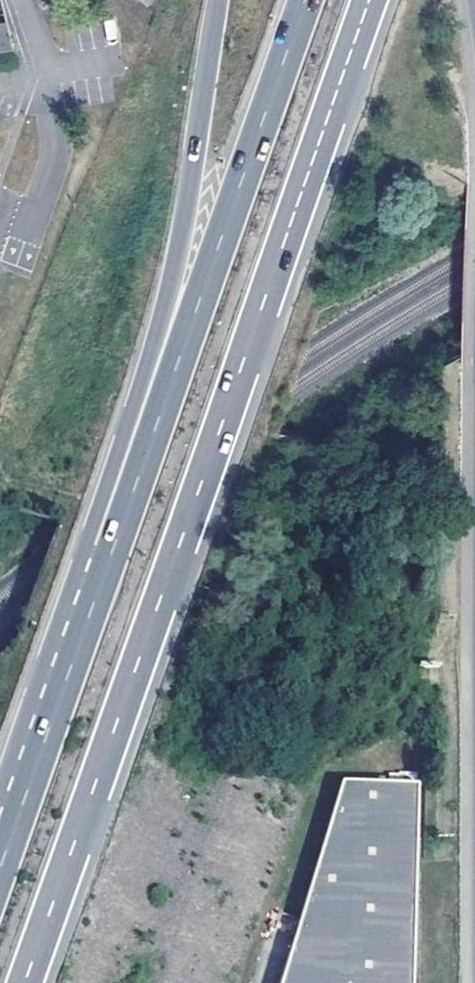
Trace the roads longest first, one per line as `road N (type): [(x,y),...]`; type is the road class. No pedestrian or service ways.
road 1 (motorway): [(22,982),(369,0)]
road 2 (motorway): [(302,0),(85,611)]
road 3 (motorway): [(219,0),(183,226),(85,611)]
road 4 (motorway): [(85,611),(0,859)]

